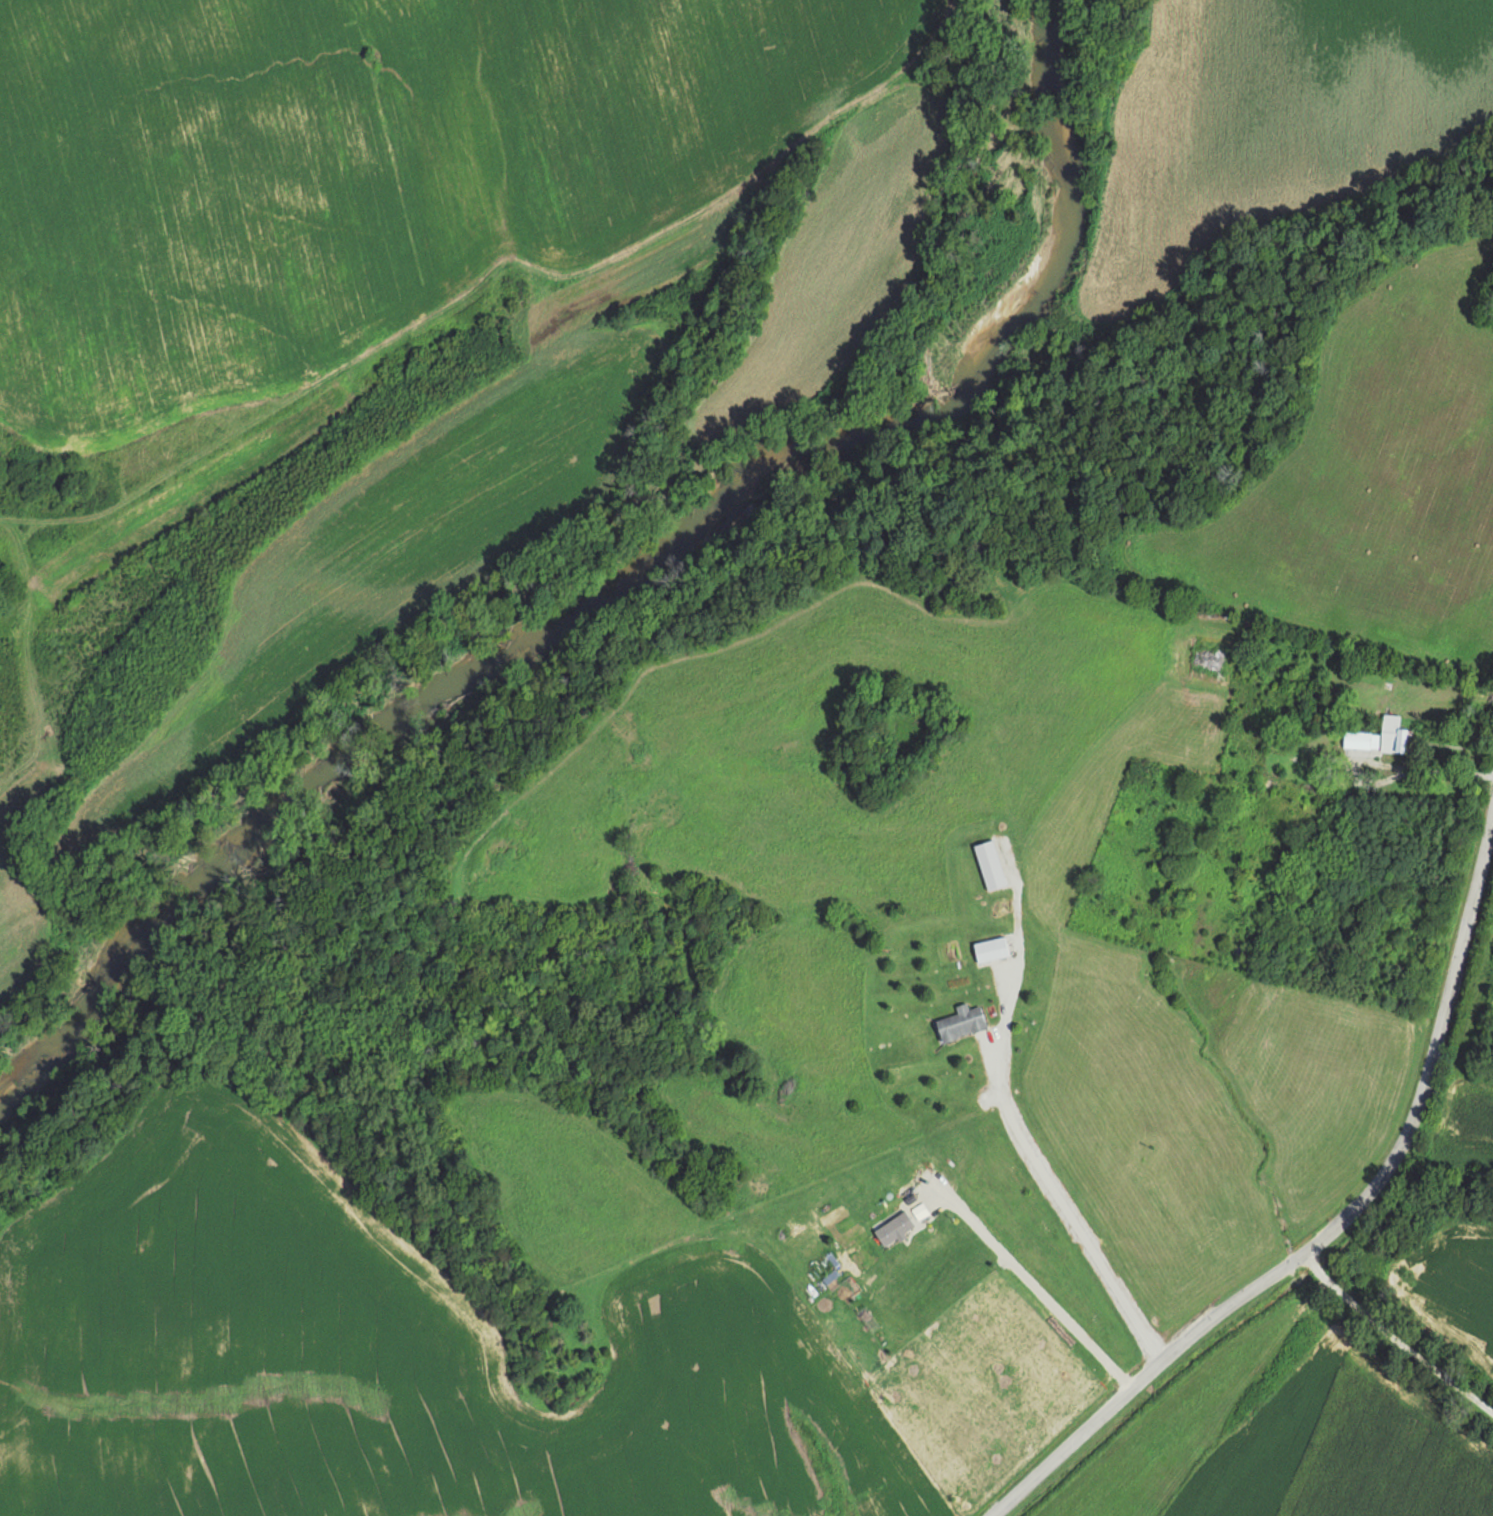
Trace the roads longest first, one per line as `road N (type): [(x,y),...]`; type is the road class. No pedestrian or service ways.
road 1 (residential): [(962,1515),(1051,1415),(1244,1275),(1287,1264),(1383,1146),(1468,937),(1492,844)]
road 2 (residential): [(1492,1451),(1287,1264)]

